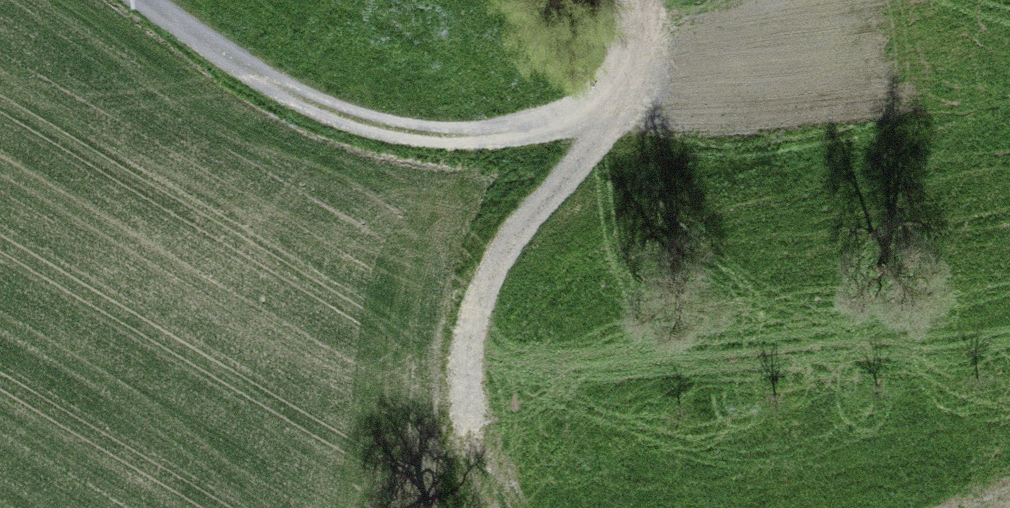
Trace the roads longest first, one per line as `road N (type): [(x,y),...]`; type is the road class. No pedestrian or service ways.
road 1 (track): [(632,0),(626,58),(602,94),(551,124),(485,138),(379,128),(315,108),(147,0)]
road 2 (track): [(626,58),(624,92),(611,123),(501,249),(458,312),(444,363),(456,421)]

